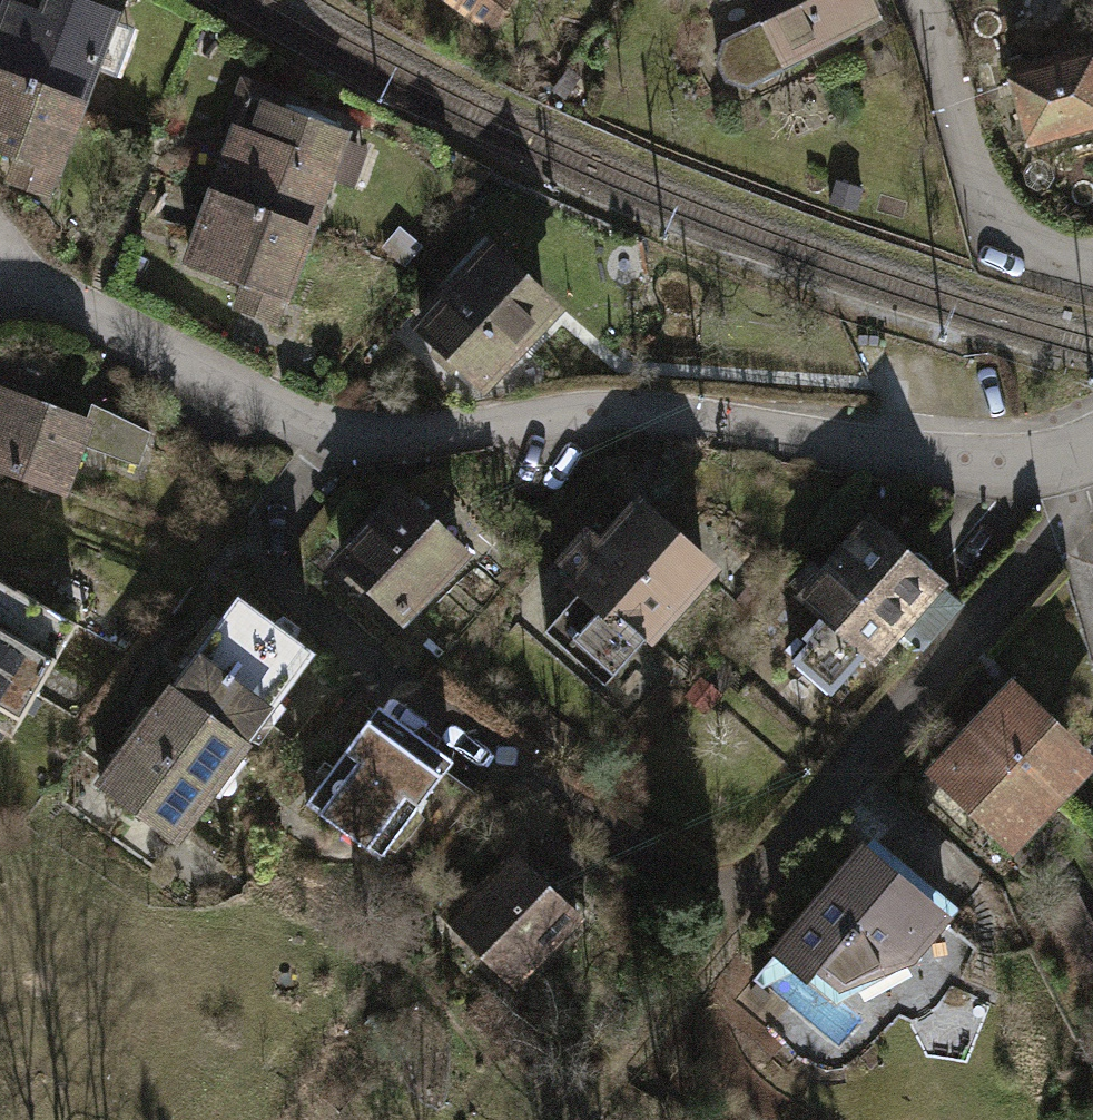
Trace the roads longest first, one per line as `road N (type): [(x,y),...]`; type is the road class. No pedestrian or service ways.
road 1 (residential): [(1092,450),(995,470),(605,410),(431,436),(318,438),(0,287)]
road 2 (residential): [(914,0),(985,229),(1092,266)]

